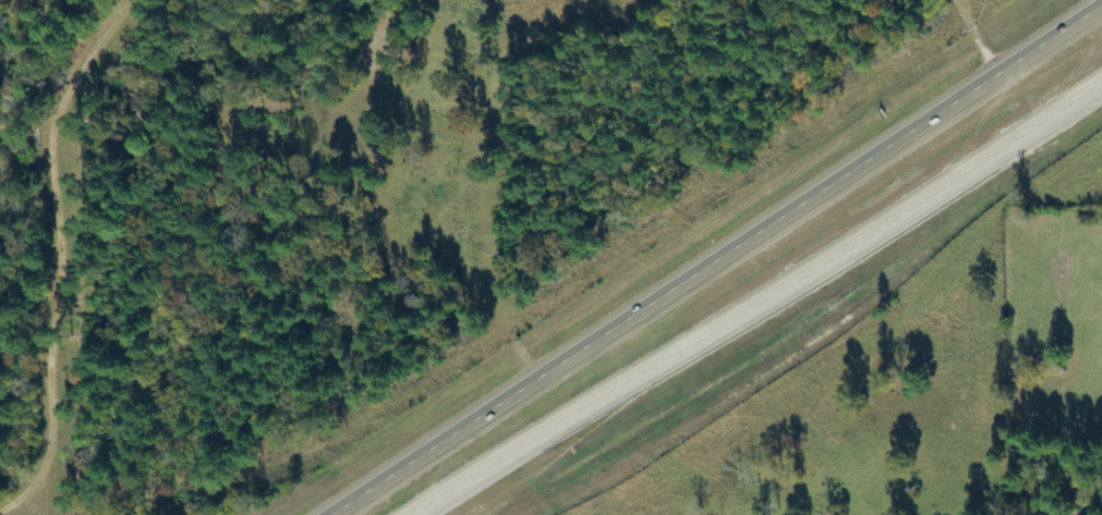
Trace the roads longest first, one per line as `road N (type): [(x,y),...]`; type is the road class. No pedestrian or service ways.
road 1 (trunk): [(1101,7),(331,514)]
road 2 (trunk): [(421,514),(1101,77)]
road 3 (track): [(0,514),(17,506),(47,457),(47,194),(59,109),(130,0)]

